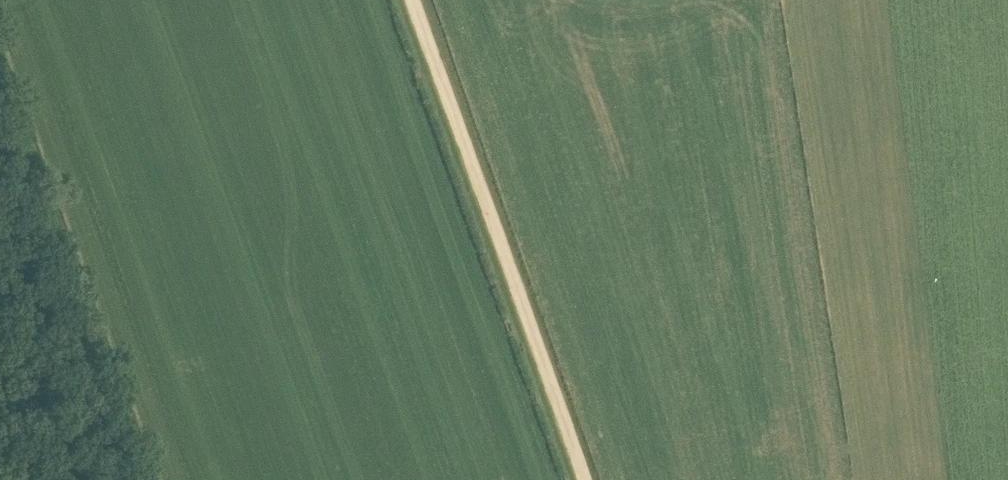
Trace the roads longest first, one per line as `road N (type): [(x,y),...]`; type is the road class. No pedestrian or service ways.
road 1 (track): [(414,0),(584,479)]

